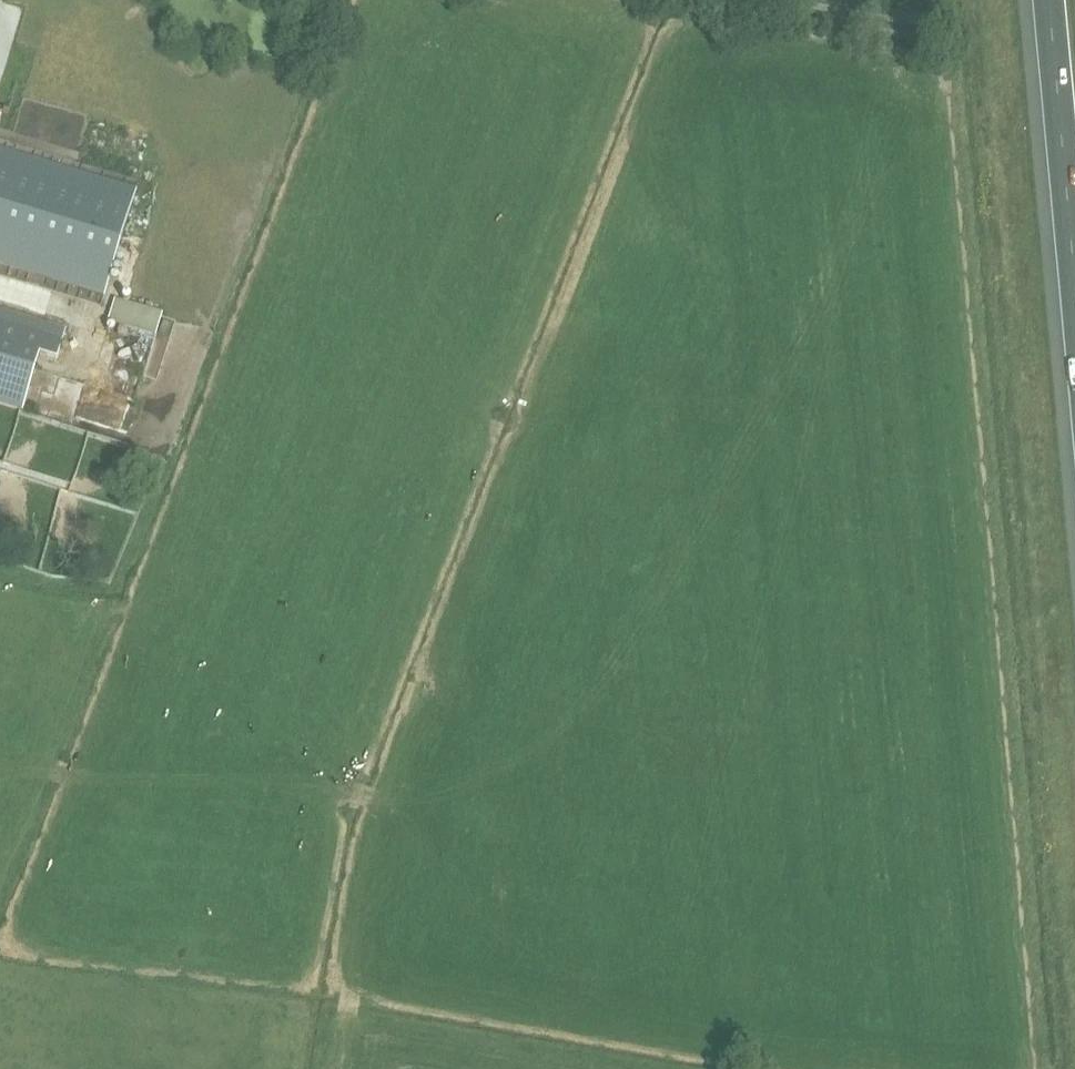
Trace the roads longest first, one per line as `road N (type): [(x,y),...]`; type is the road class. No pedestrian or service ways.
road 1 (motorway): [(1041,0),(1074,376)]

